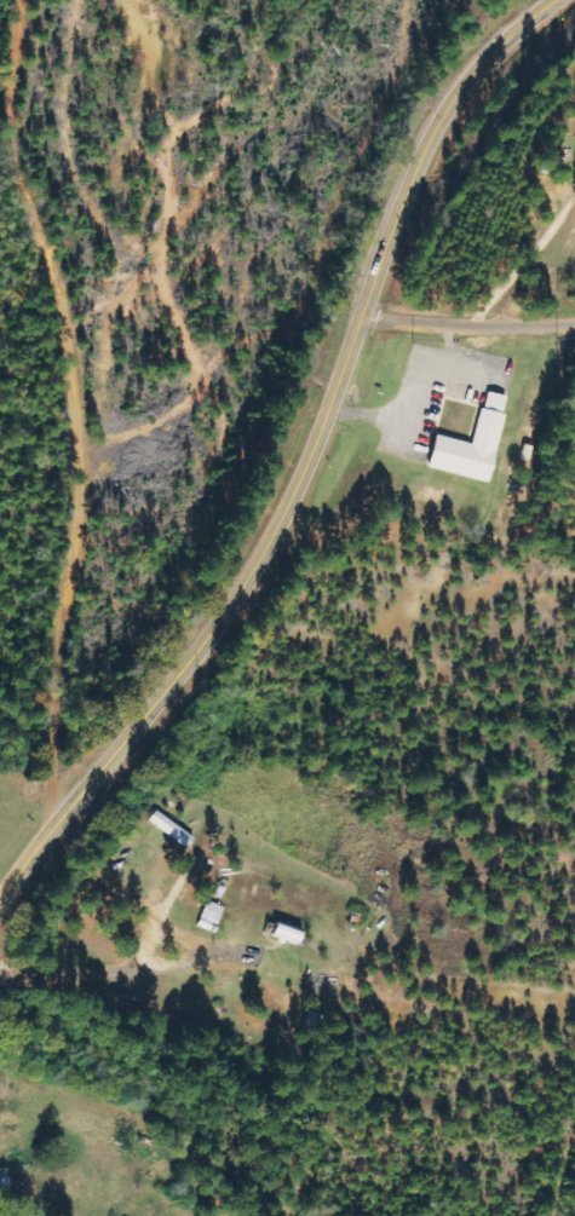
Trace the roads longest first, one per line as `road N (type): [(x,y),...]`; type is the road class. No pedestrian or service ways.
road 1 (secondary): [(0,894),(258,555),(291,494),(431,133),(479,63),(552,0)]
road 2 (residential): [(54,820),(90,512),(71,311),(23,154),(29,0)]
road 3 (residential): [(0,968),(251,1012),(574,965)]
road 4 (residential): [(297,79),(206,204),(160,462),(82,567)]
road 5 (residential): [(358,316),(574,327)]

